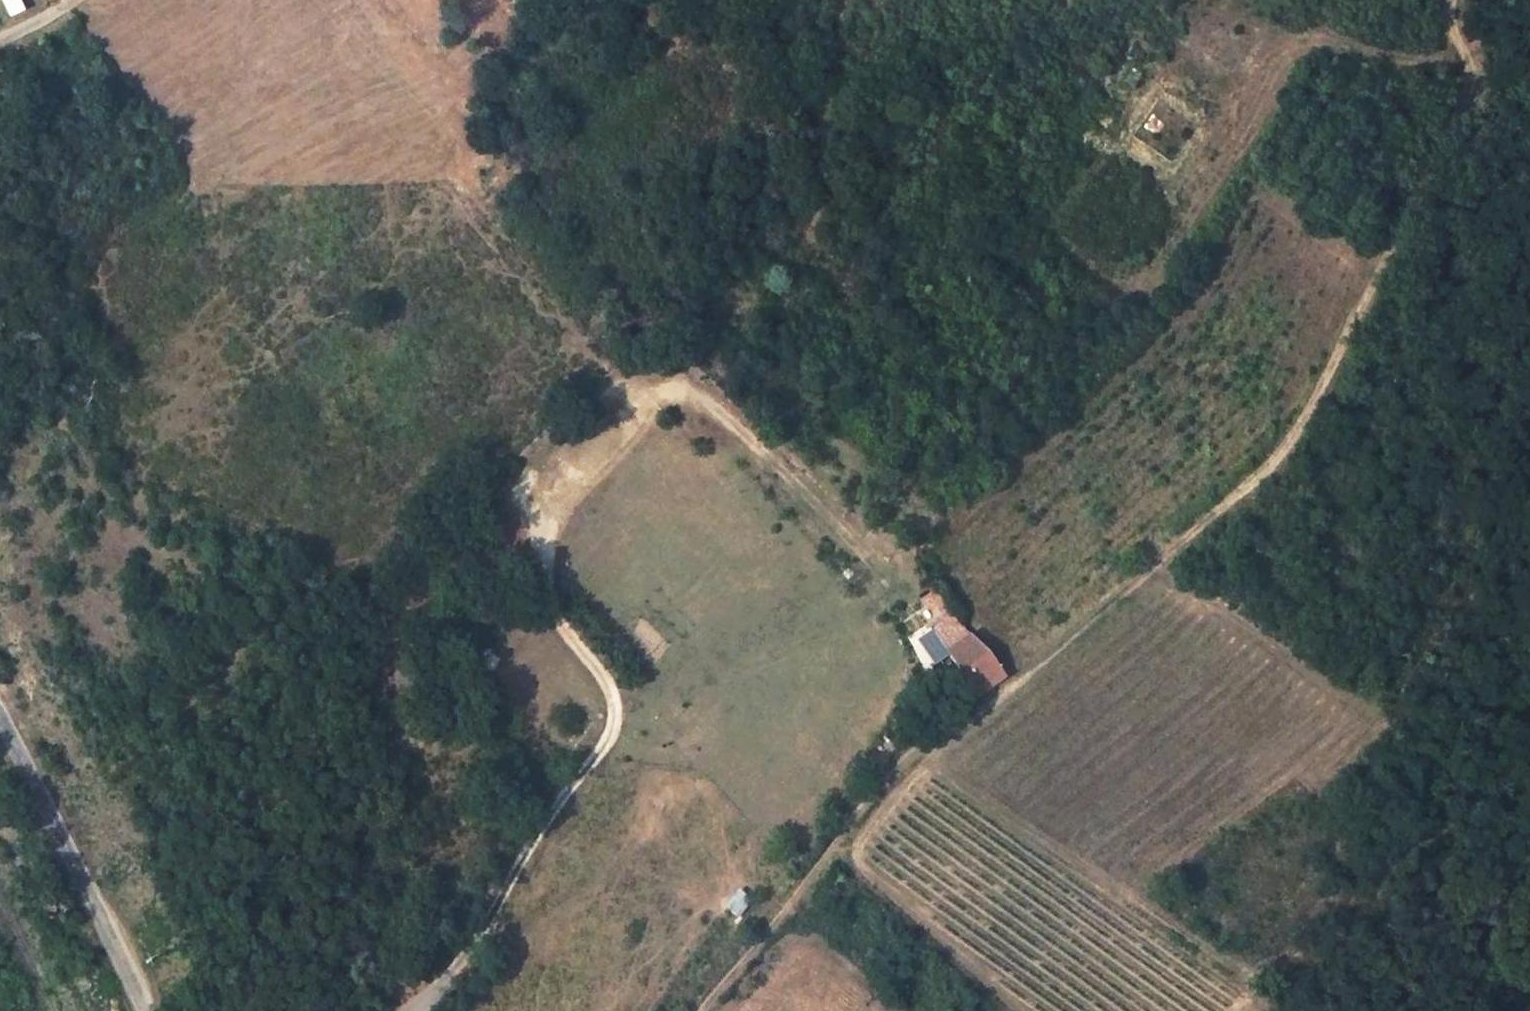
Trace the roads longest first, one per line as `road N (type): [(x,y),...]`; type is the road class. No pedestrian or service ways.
road 1 (track): [(695,1010),(917,747),(1091,624),(1285,441),(1426,179),(1463,124),(1470,63),(1450,23),(1449,0)]
road 2 (track): [(834,0),(820,78),(812,245),(835,292),(925,371),(948,403),(966,453),(972,580),(1019,679)]
road 3 (unclassified): [(144,1010),(0,715)]

